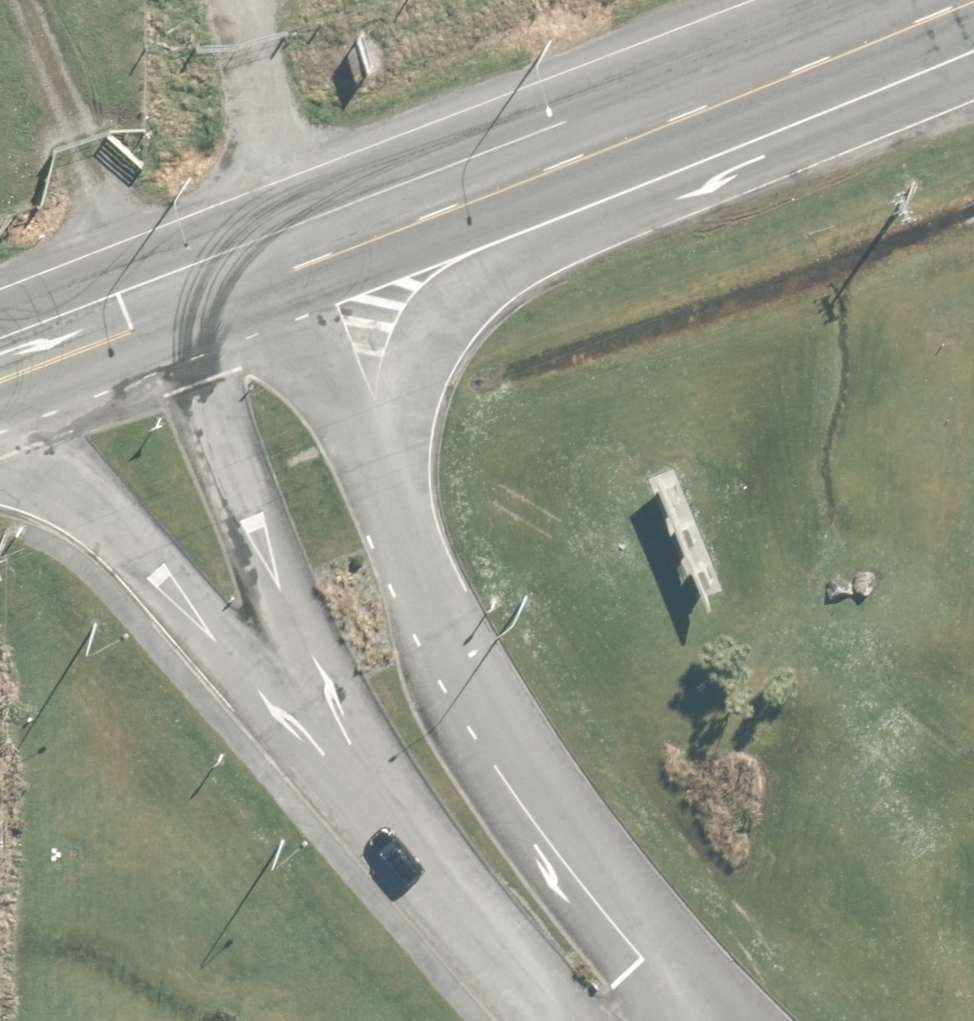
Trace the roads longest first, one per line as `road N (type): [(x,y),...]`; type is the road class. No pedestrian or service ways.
road 1 (unclassified): [(973,74),(566,239),(464,294),(418,354),(395,526)]
road 2 (primary): [(935,0),(266,278)]
road 3 (unclassified): [(395,526),(514,729),(637,898),(644,1020)]
road 4 (primary): [(387,807),(272,569),(167,319)]
road 5 (primary): [(387,807),(275,706),(150,567),(20,463),(0,461)]
road 6 (unclassified): [(594,1020),(527,982),(387,807)]
road 7 (unclassified): [(266,278),(395,526)]
road 8 (primary): [(167,319),(0,382)]

